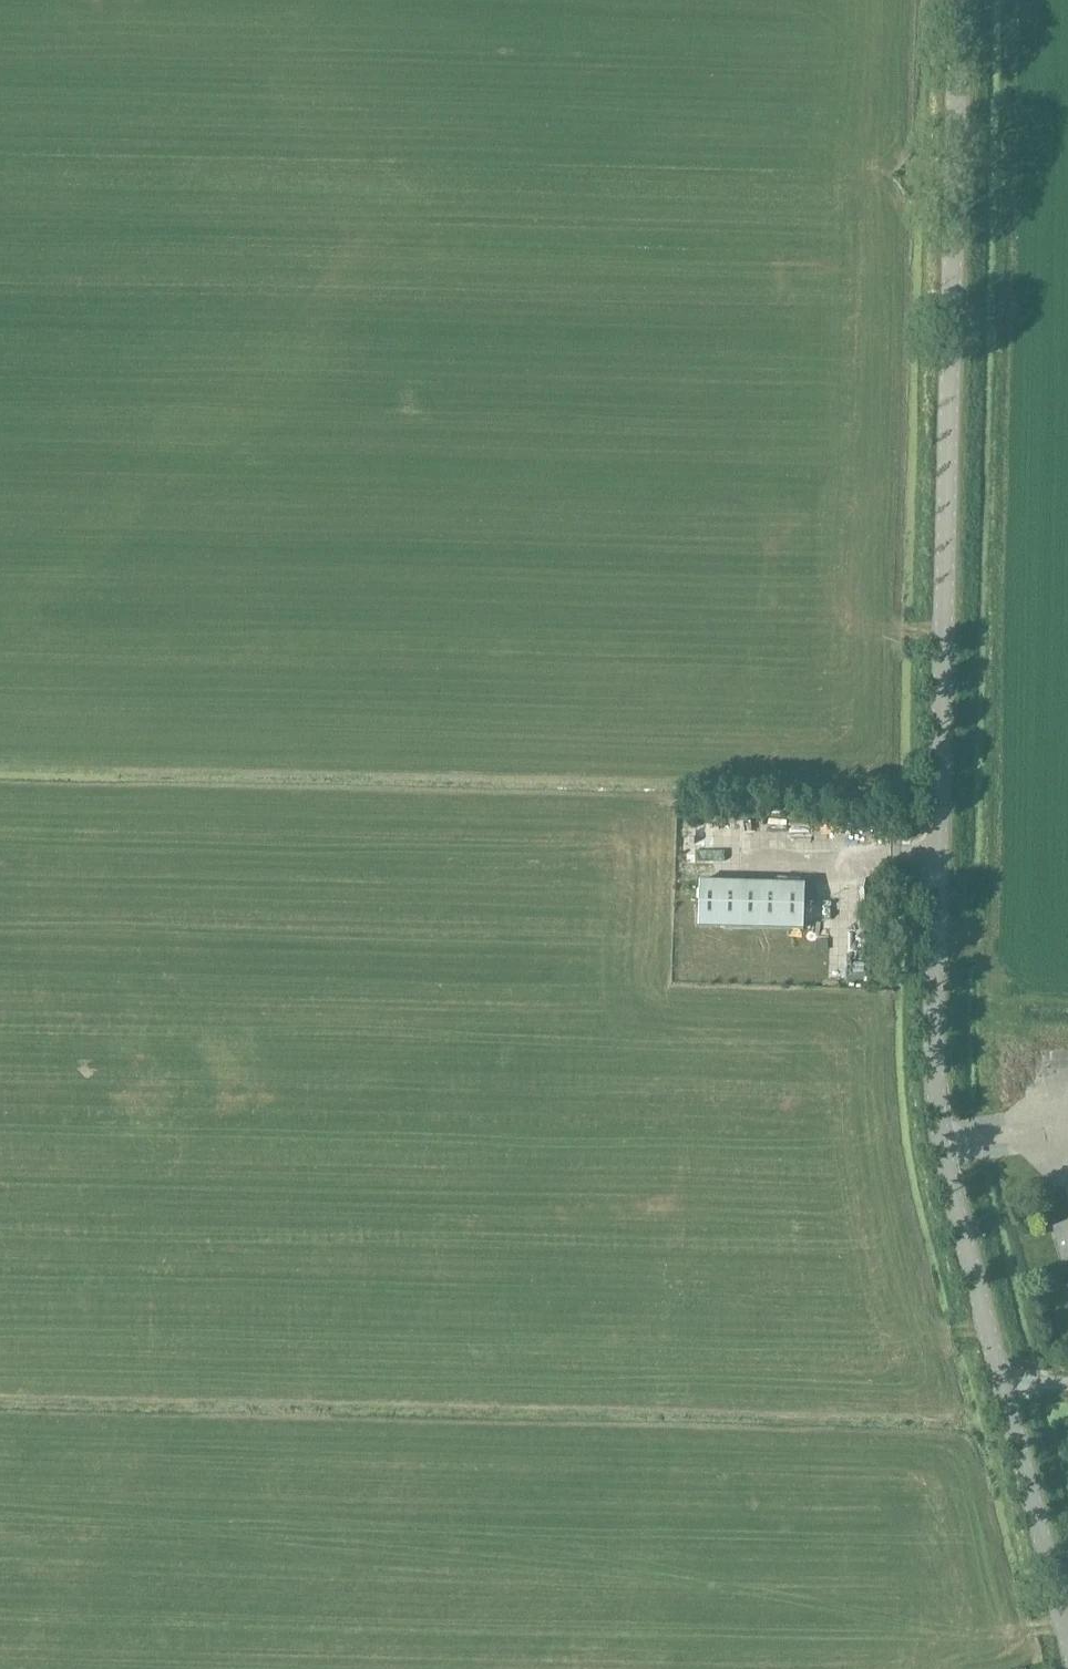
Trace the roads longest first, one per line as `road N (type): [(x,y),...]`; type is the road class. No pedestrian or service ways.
road 1 (tertiary): [(1067,1628),(944,1149),(933,1061),(958,0)]

